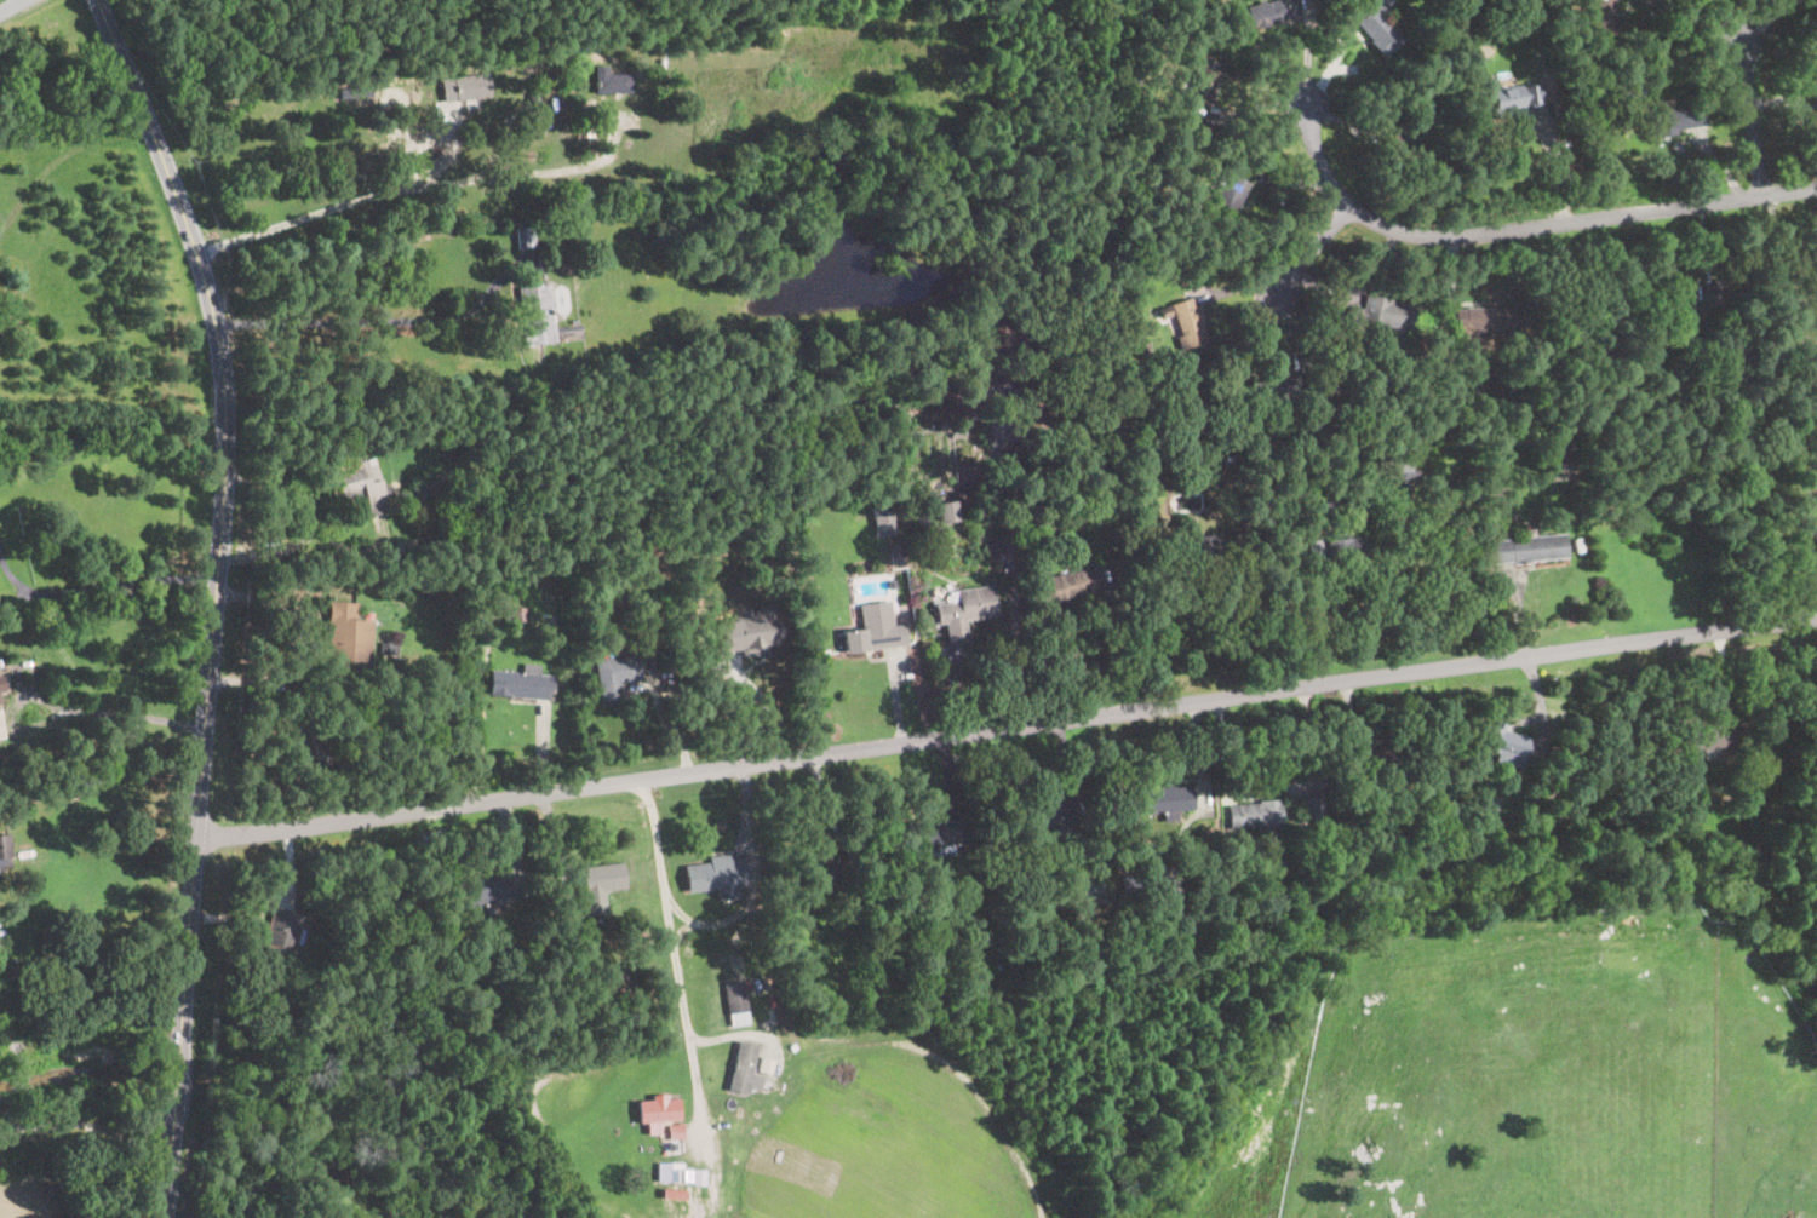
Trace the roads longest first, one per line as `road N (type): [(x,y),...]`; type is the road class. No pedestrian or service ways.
road 1 (residential): [(196,840),(1816,615)]
road 2 (primary): [(166,1217),(228,458),(225,378),(213,305),(98,0)]
road 3 (residential): [(1305,100),(1325,172),(1353,203),(1392,225),(1457,235),(1816,187)]
road 4 (residential): [(1764,194),(1737,44)]

